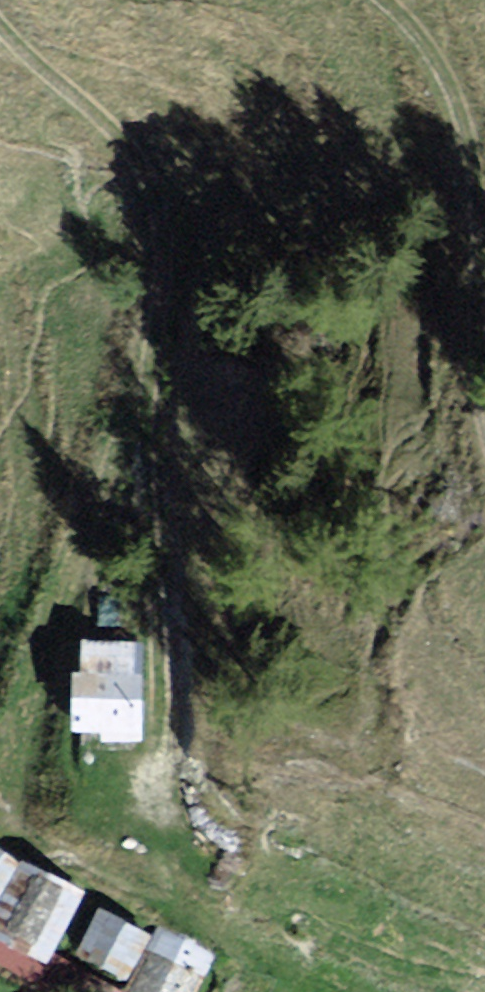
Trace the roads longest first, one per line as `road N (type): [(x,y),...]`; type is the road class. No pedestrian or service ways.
road 1 (track): [(0,16),(122,161),(161,386),(167,800)]
road 2 (track): [(484,408),(464,127),(433,51),(364,0)]

